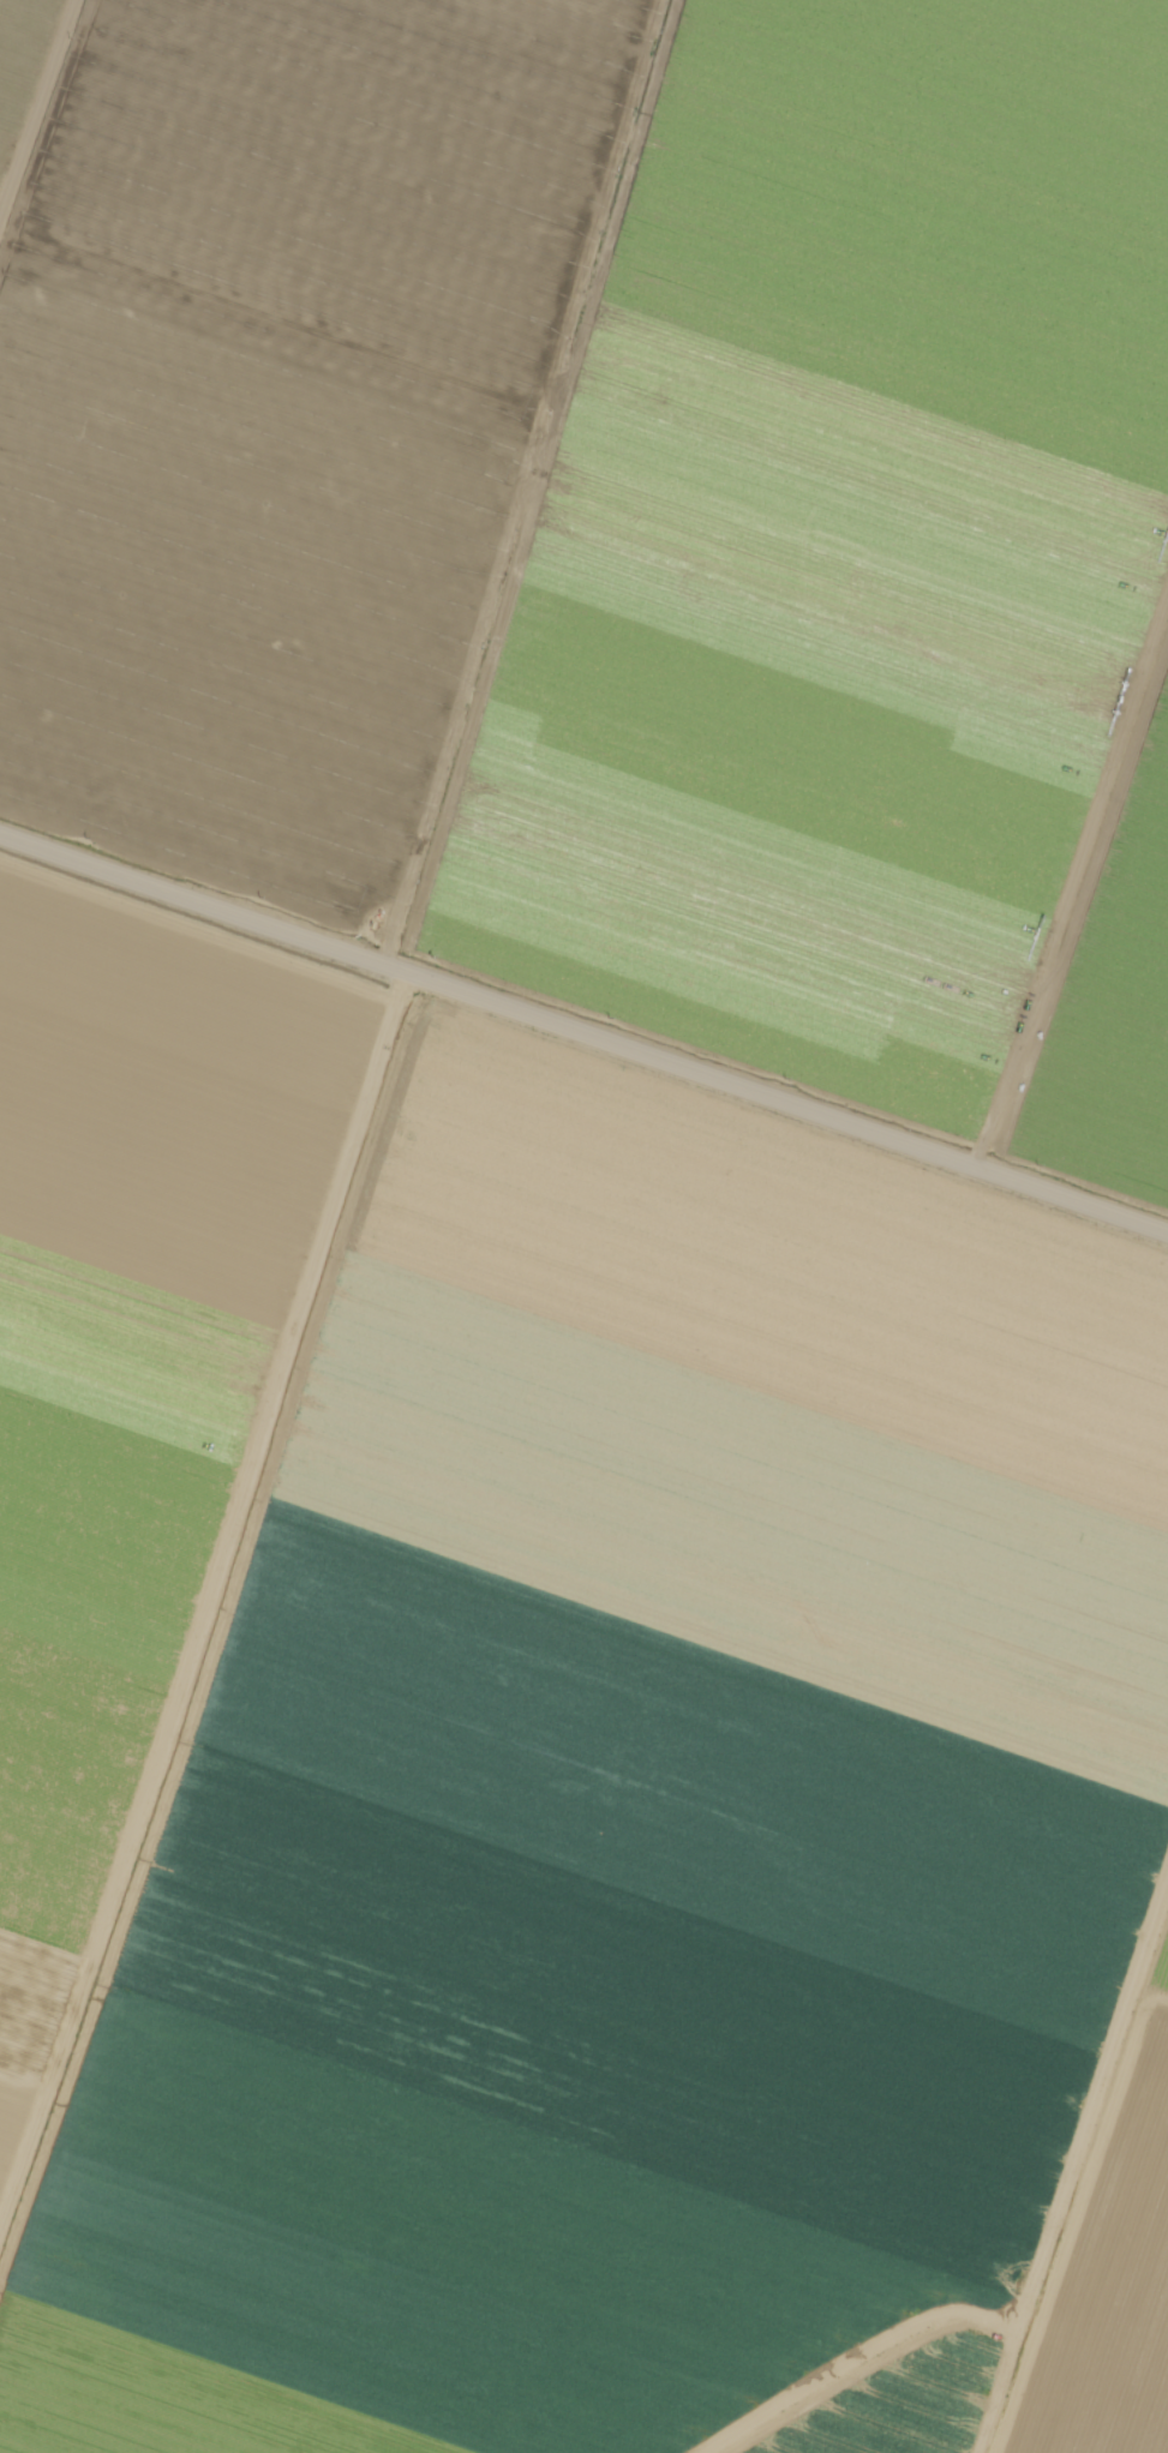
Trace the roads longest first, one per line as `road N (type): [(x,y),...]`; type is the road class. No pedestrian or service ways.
road 1 (track): [(0,2208),(289,1356),(402,985)]
road 2 (tertiary): [(1167,1245),(0,845)]

